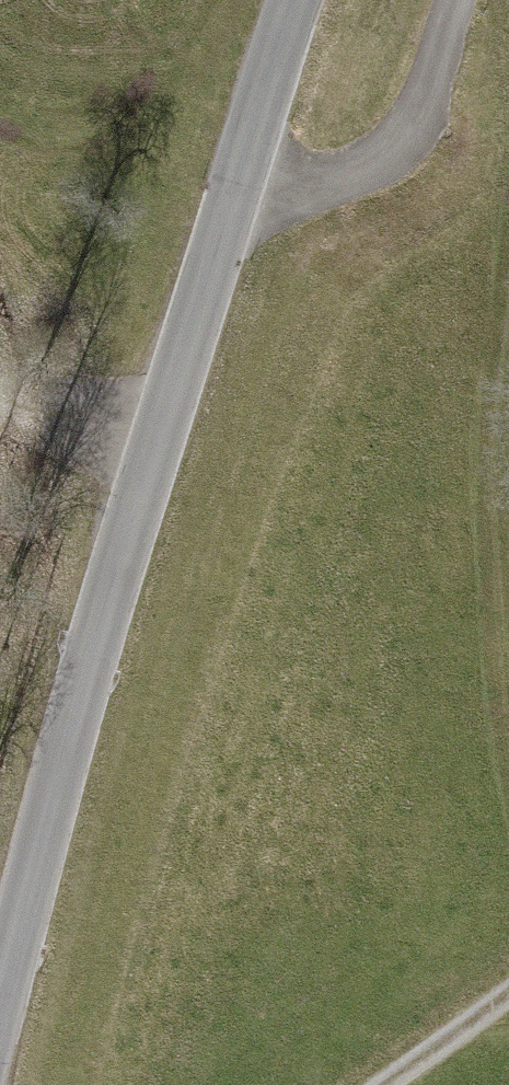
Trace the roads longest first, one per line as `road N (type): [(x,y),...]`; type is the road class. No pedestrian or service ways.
road 1 (unclassified): [(301,0),(80,689),(0,990)]
road 2 (track): [(237,180),(329,186),(393,156),(466,0)]
road 3 (track): [(381,1084),(508,992)]

